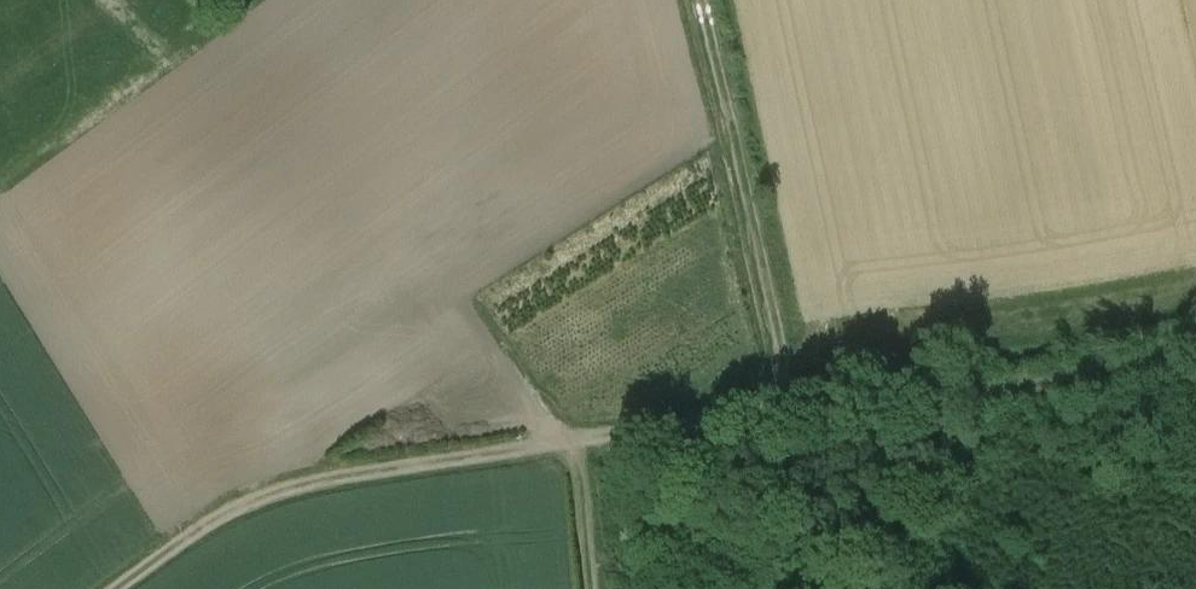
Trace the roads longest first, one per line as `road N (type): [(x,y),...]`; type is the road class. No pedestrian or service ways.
road 1 (track): [(114,588),(242,495),(293,476),(372,460),(577,445),(800,415),(1195,355)]
road 2 (track): [(800,415),(711,0)]
road 3 (track): [(577,445),(593,588)]

